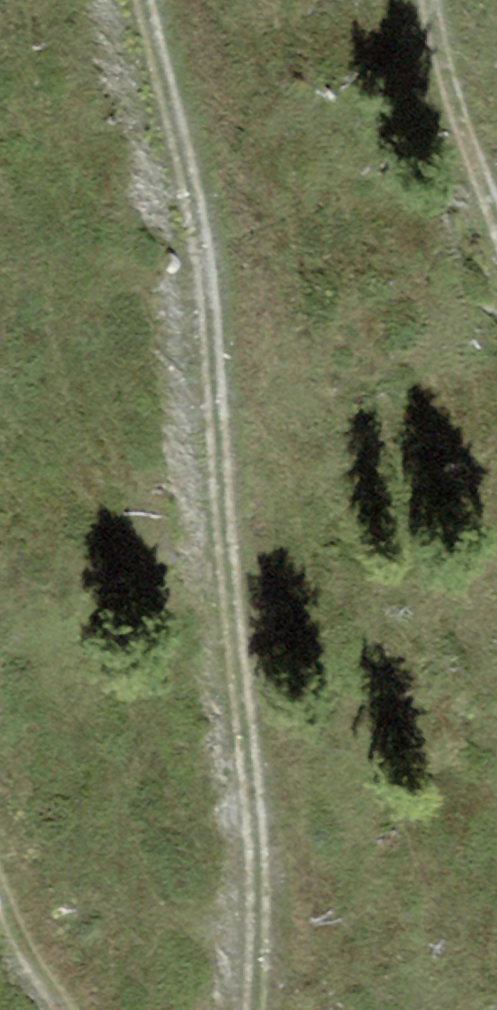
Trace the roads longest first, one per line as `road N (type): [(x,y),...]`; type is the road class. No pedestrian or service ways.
road 1 (track): [(249,1009),(262,983),(188,0)]
road 2 (track): [(0,787),(105,1009)]
road 3 (track): [(496,199),(470,115),(449,0)]

